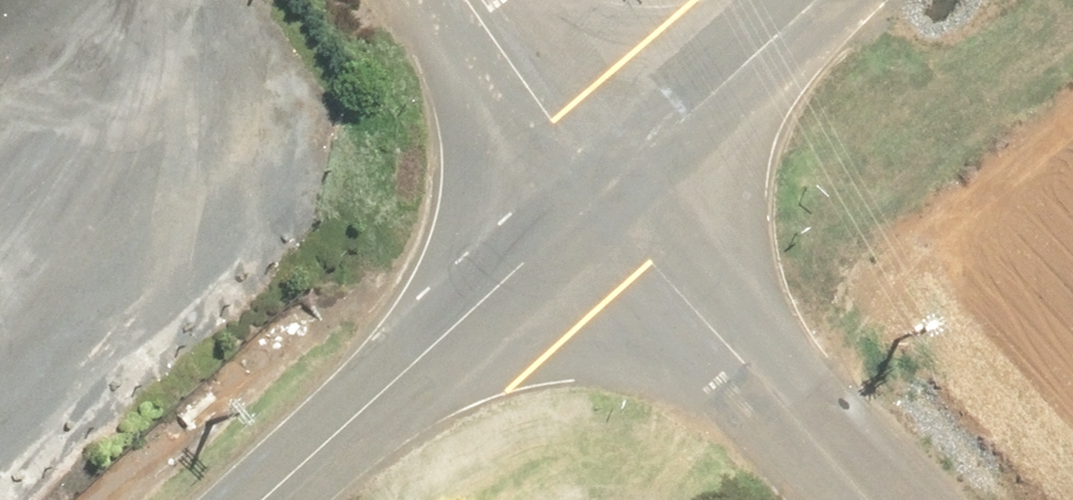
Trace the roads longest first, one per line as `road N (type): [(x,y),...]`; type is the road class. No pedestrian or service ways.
road 1 (tertiary): [(273,499),(607,200)]
road 2 (unclassified): [(607,200),(652,274),(862,499)]
road 3 (tertiary): [(607,200),(824,0)]
road 4 (unclassified): [(469,0),(607,200)]

